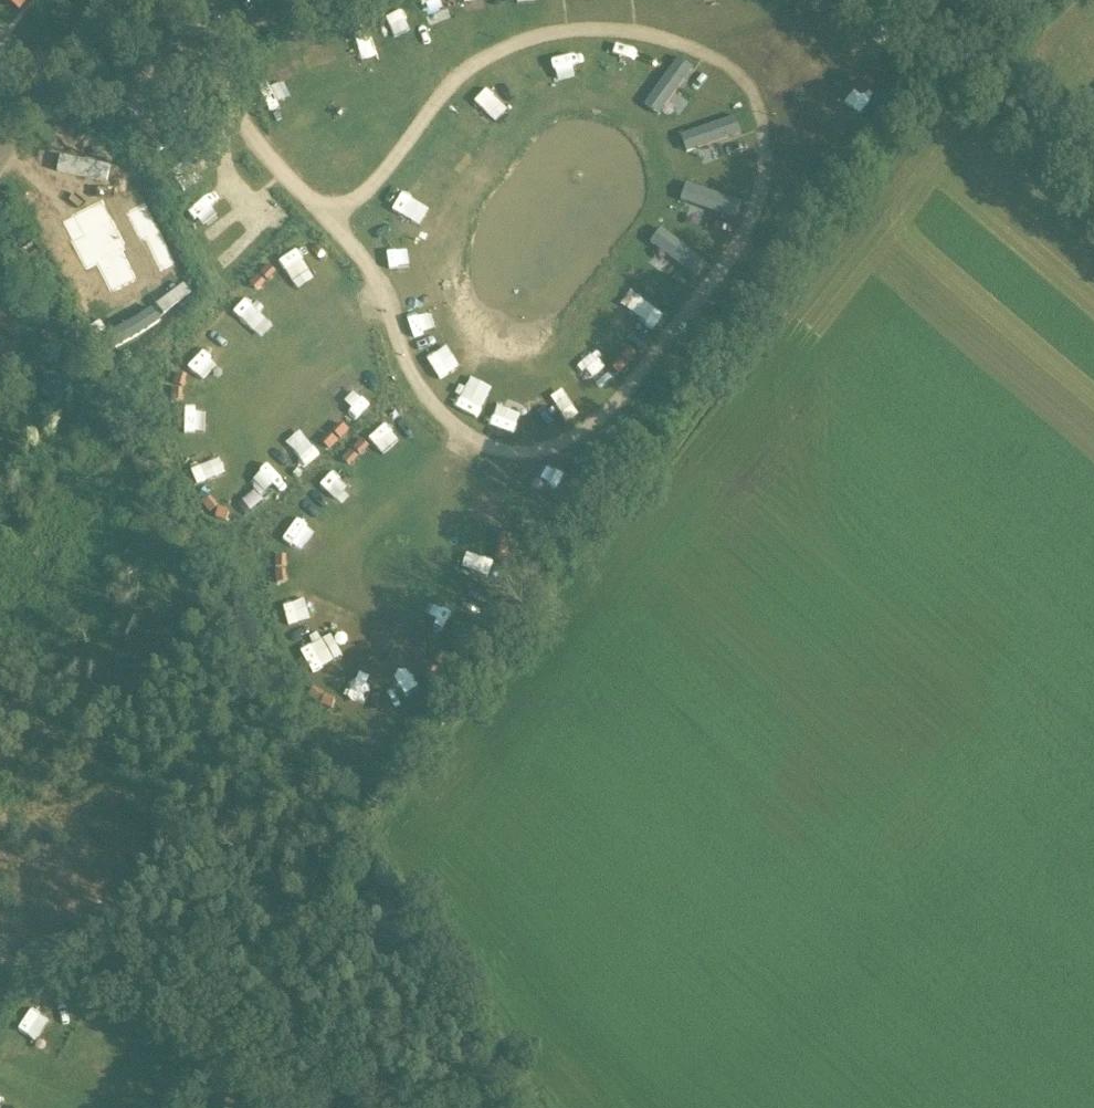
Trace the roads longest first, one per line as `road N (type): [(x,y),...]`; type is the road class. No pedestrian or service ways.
road 1 (track): [(0,960),(319,1107)]
road 2 (unclassified): [(0,153),(112,0)]

